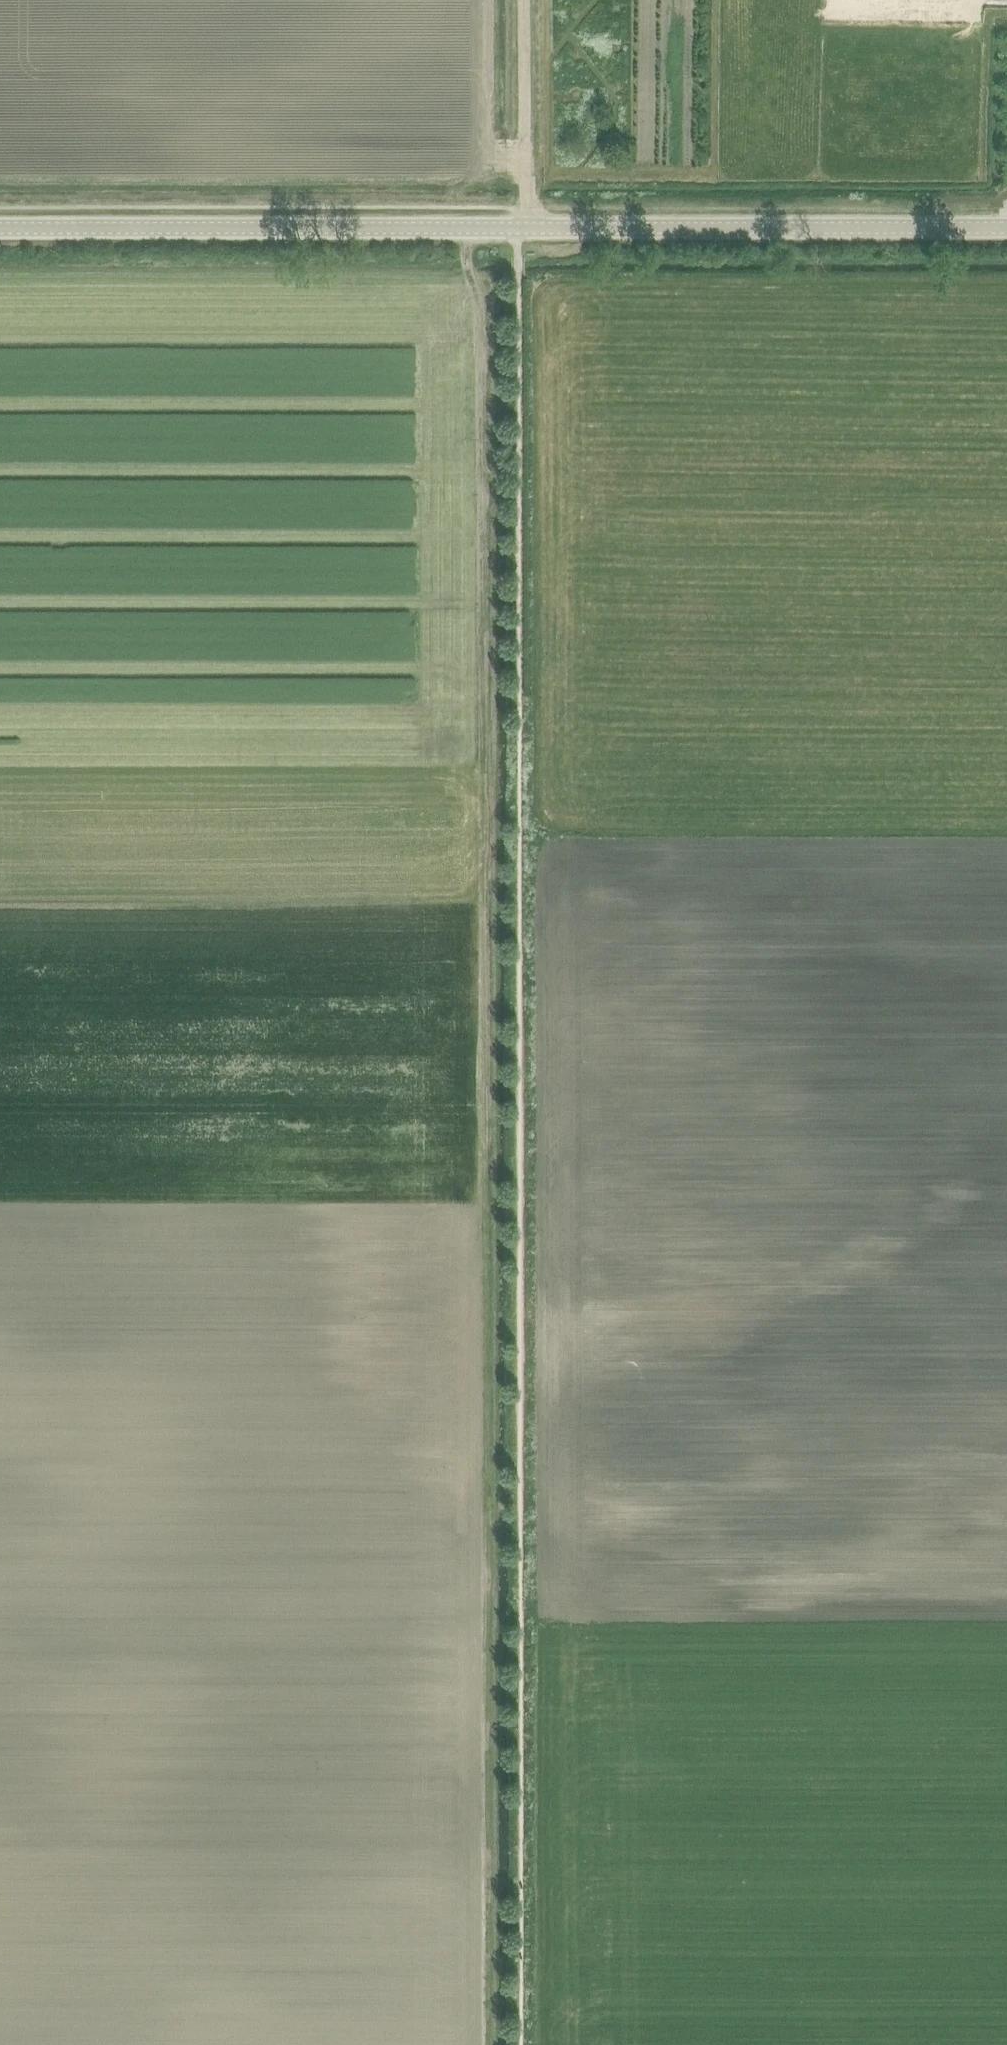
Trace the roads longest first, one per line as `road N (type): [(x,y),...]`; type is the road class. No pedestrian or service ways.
road 1 (unclassified): [(0,229),(1006,229)]

